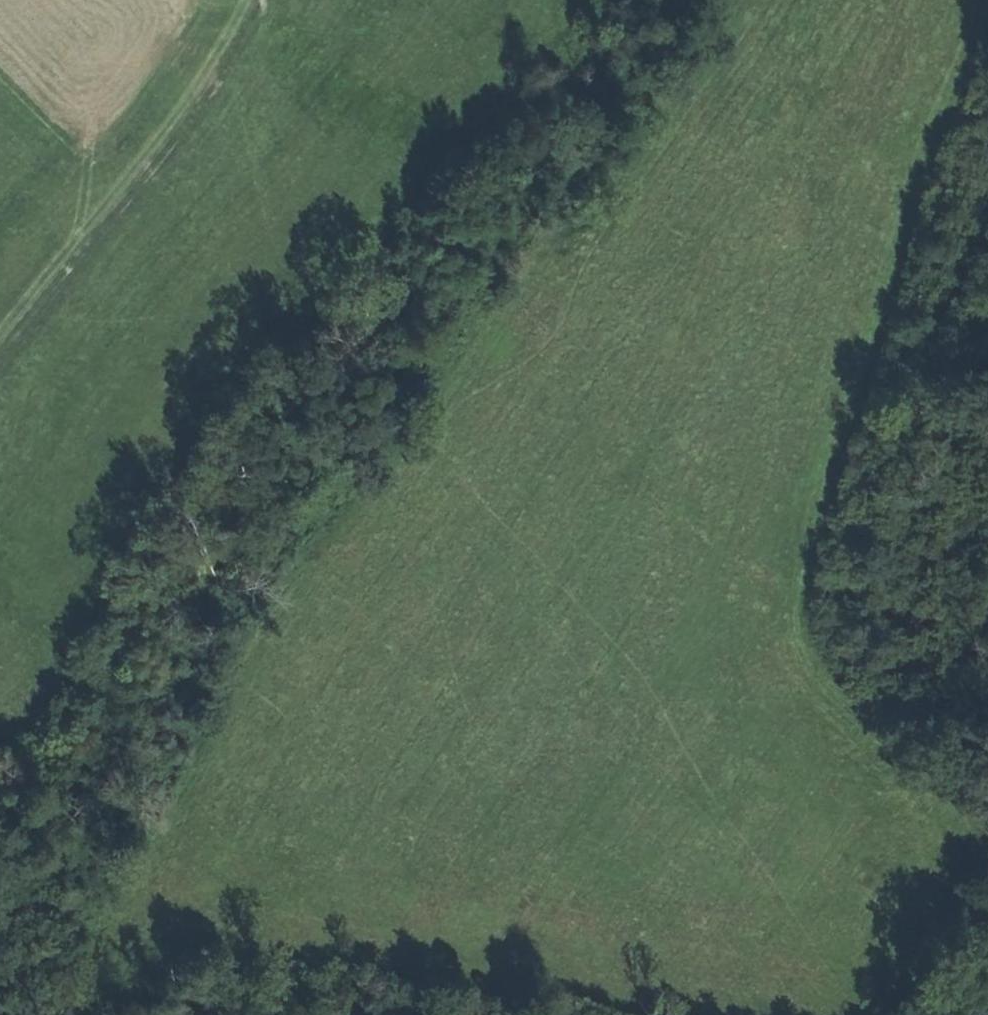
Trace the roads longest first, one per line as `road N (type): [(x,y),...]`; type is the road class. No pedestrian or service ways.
road 1 (track): [(260,0),(234,64),(0,355)]

